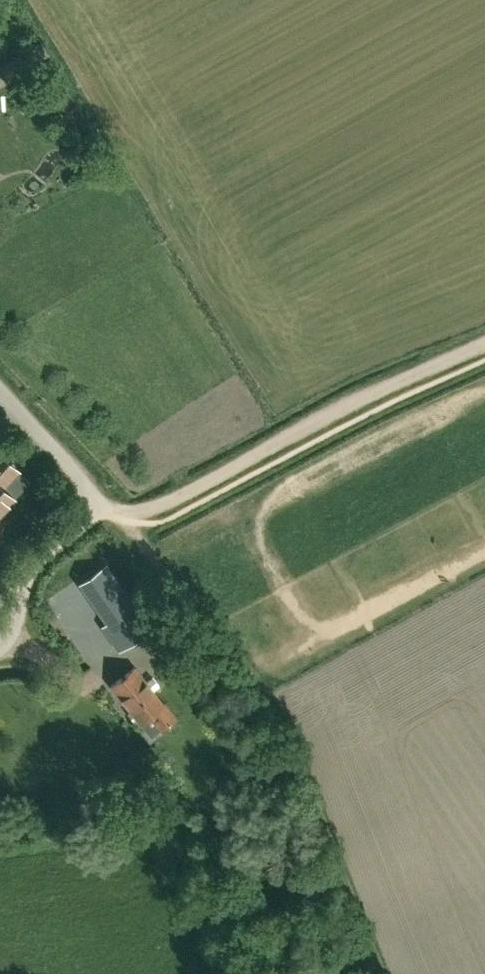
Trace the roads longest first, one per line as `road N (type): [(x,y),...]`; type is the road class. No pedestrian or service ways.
road 1 (track): [(103,505),(205,606),(247,668),(378,973)]
road 2 (track): [(484,342),(337,411),(162,506),(103,505)]
road 3 (track): [(303,639),(254,538),(259,517),(277,495),(484,392)]
road 4 (unclassified): [(0,650),(19,620),(31,563),(103,505),(0,395)]
road 5 (track): [(247,668),(484,546)]

